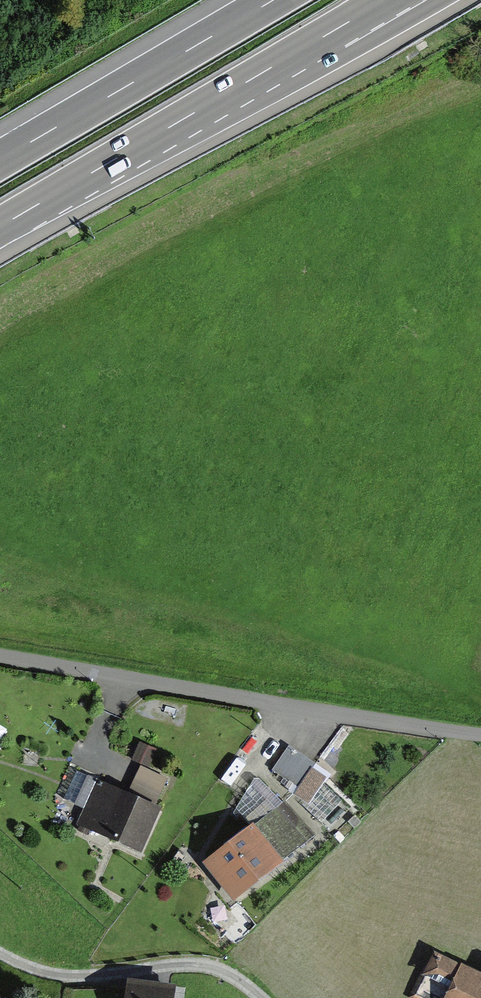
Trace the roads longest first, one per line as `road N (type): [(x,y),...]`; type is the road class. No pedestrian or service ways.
road 1 (residential): [(0,658),(480,735)]
road 2 (motorway): [(0,228),(387,0)]
road 3 (motorway): [(272,0),(0,160)]

